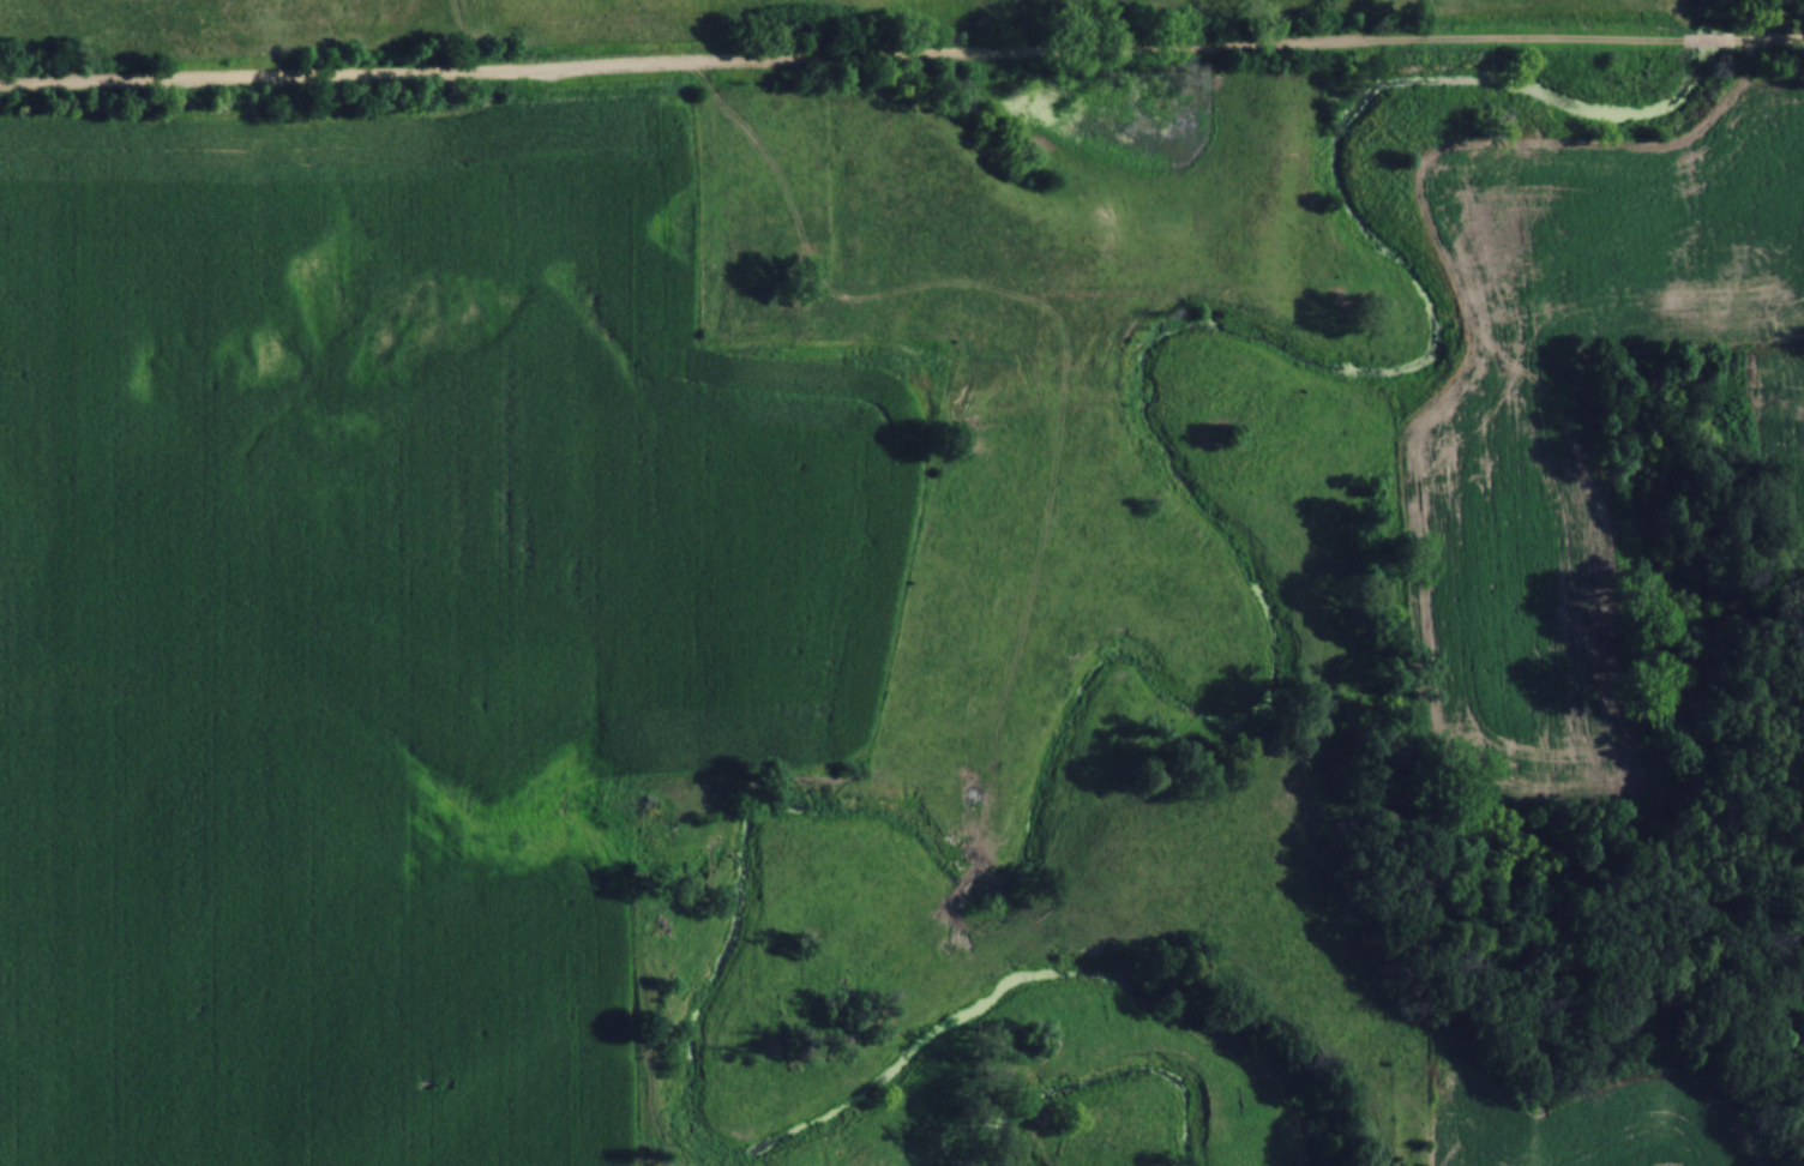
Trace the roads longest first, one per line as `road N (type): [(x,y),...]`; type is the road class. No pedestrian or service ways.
road 1 (residential): [(0,85),(1477,38),(1674,41)]

